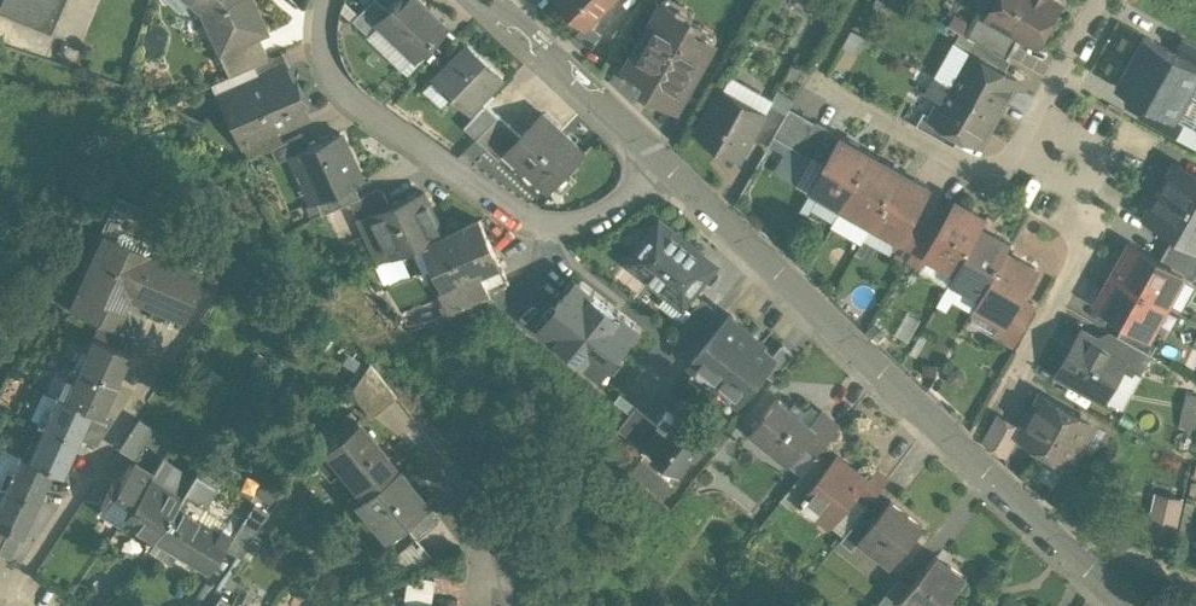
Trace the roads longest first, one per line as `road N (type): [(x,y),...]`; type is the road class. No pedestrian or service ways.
road 1 (residential): [(1111,605),(661,170)]
road 2 (residential): [(333,0),(326,40),(336,97),(518,229),(556,239),(602,225),(661,170)]
road 3 (residential): [(1104,0),(1021,145),(1053,167),(1097,221),(1019,375)]
road 4 (residential): [(19,605),(8,599),(164,345)]
road 5 (residential): [(661,170),(573,93),(525,32),(480,0)]
road 6 (residential): [(510,605),(502,560),(423,438)]

